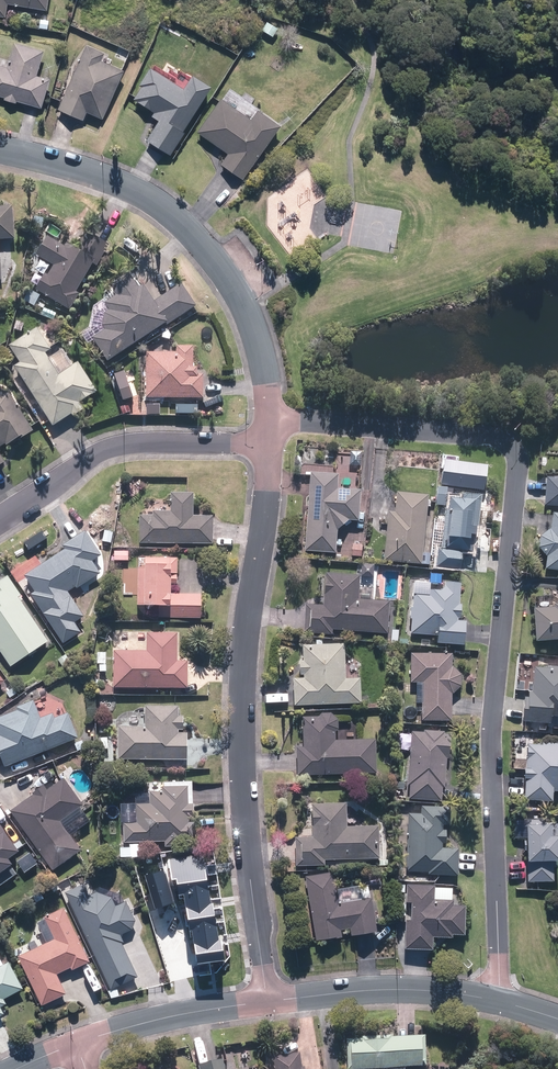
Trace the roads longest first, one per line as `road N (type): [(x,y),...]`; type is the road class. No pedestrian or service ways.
road 1 (residential): [(498,1001),(493,742),(516,516),(515,449),(504,439),(273,424)]
road 2 (residential): [(268,1002),(244,766),(247,635),(273,444)]
road 3 (residential): [(273,424),(246,313),(181,221),(112,178),(0,150)]
road 4 (residential): [(273,444),(124,442),(0,519)]
road 5 (residential): [(498,1001),(416,990),(268,1002)]
road 6 (residential): [(268,1002),(159,1019),(76,1044)]

